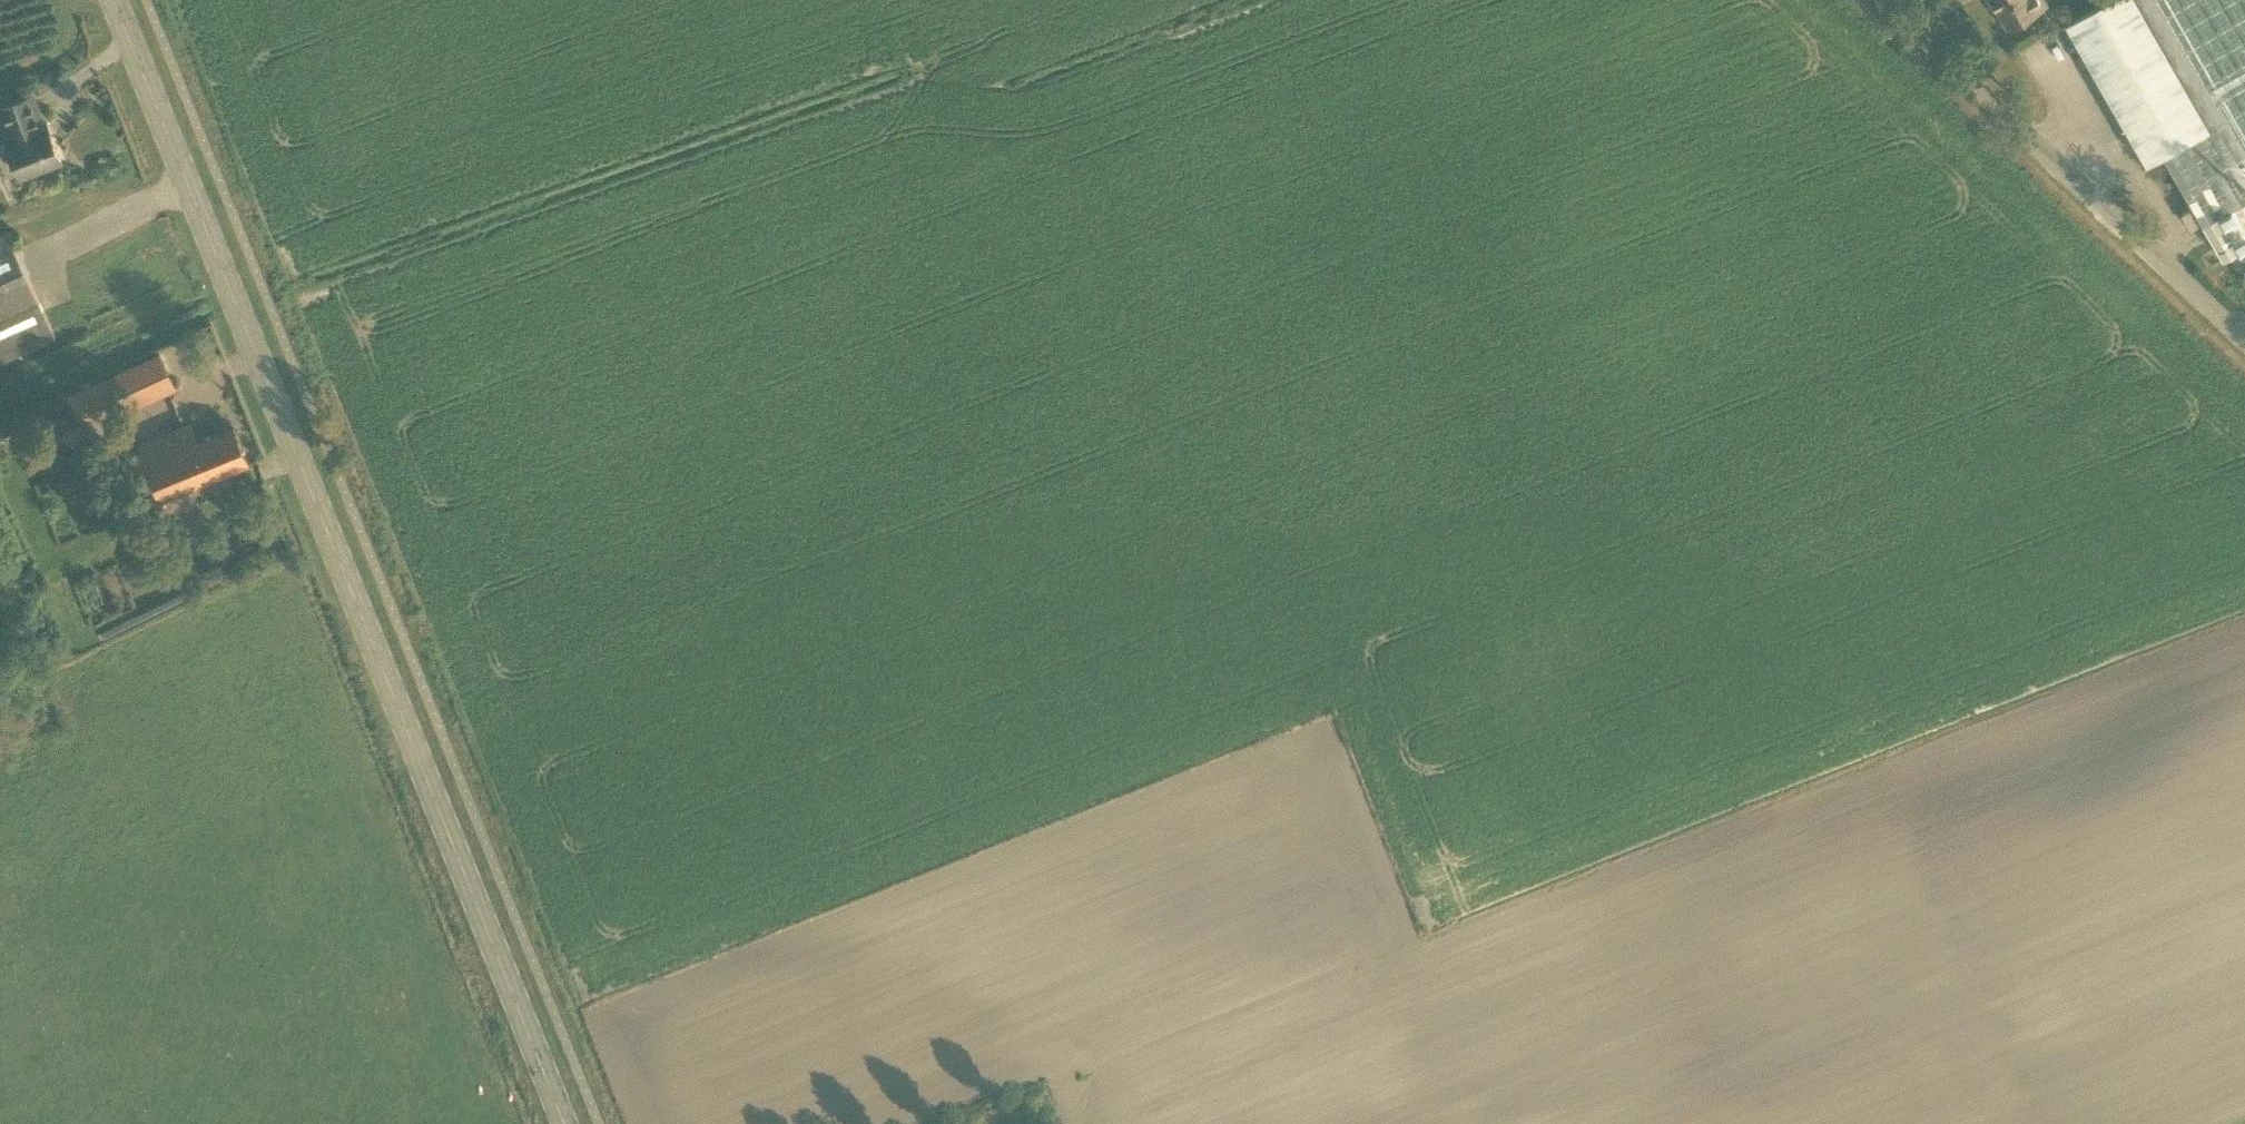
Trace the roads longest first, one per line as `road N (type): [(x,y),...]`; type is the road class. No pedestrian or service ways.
road 1 (secondary): [(561,1123),(121,0)]
road 2 (unclassified): [(2244,350),(1880,0)]

